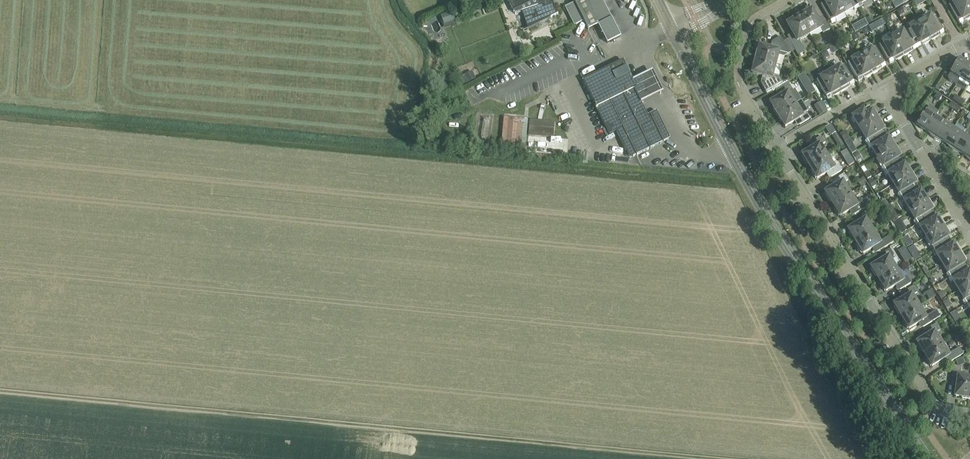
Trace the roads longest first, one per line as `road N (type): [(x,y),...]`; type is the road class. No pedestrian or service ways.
road 1 (track): [(0,393),(705,458)]
road 2 (tertiary): [(927,458),(763,212),(670,30)]
road 3 (residential): [(969,416),(930,402),(776,147)]
road 4 (residential): [(969,230),(891,104),(891,91)]
road 5 (residential): [(776,147),(891,91)]

